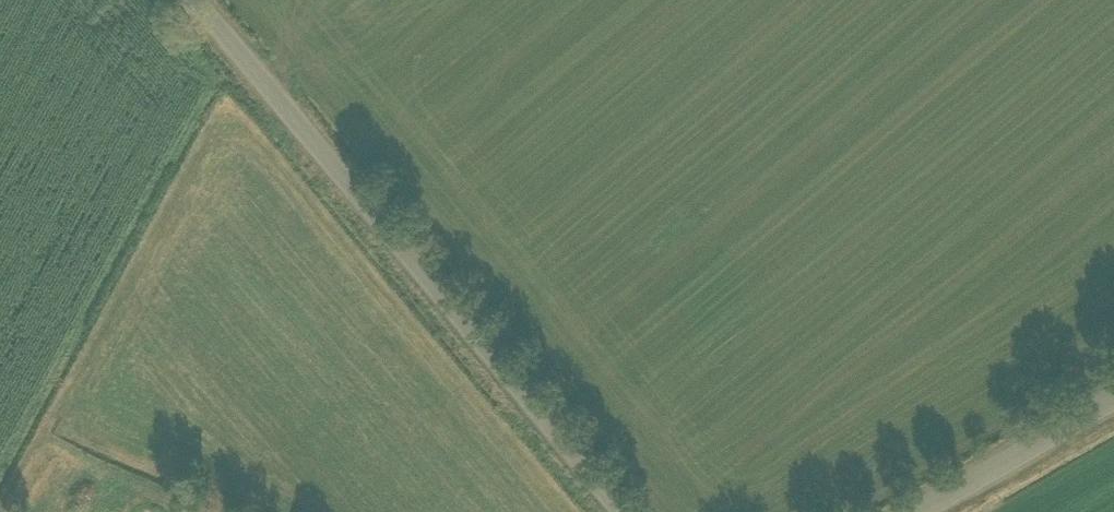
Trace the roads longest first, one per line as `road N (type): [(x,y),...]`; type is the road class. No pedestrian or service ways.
road 1 (unclassified): [(613,511),(189,0)]
road 2 (tertiary): [(921,511),(1113,399)]

